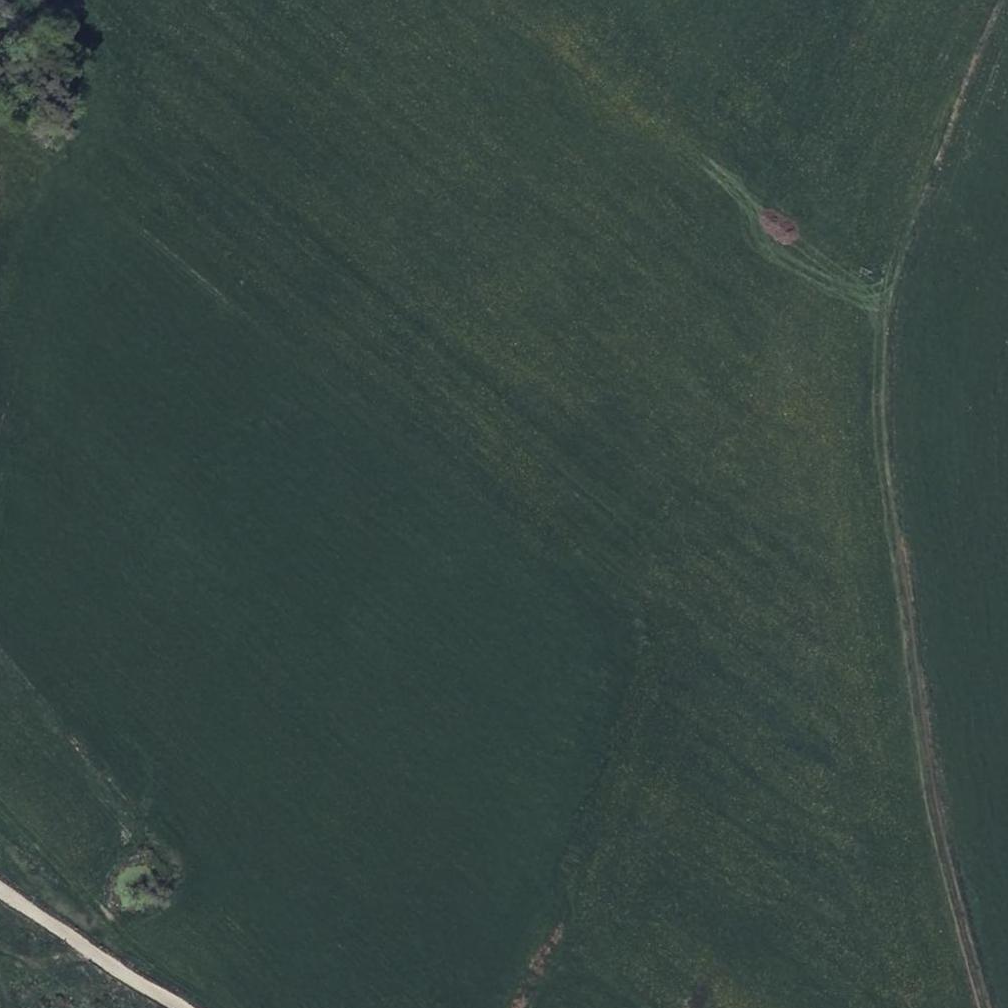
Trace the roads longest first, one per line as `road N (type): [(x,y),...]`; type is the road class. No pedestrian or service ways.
road 1 (track): [(1007,955),(878,376),(955,123),(1005,0)]
road 2 (track): [(0,867),(214,1007)]

